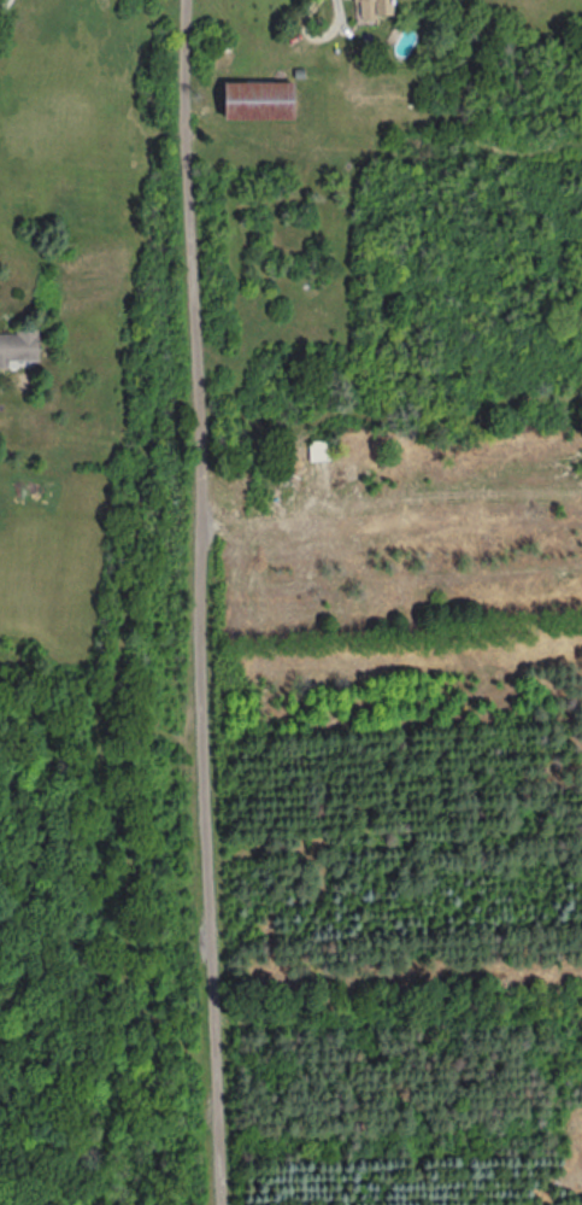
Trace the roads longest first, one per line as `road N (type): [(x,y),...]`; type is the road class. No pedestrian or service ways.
road 1 (track): [(130,444),(151,448),(151,468),(127,649),(106,726),(204,744)]
road 2 (track): [(106,726),(105,784),(130,865),(125,982),(135,1002),(190,1055),(217,1063)]

